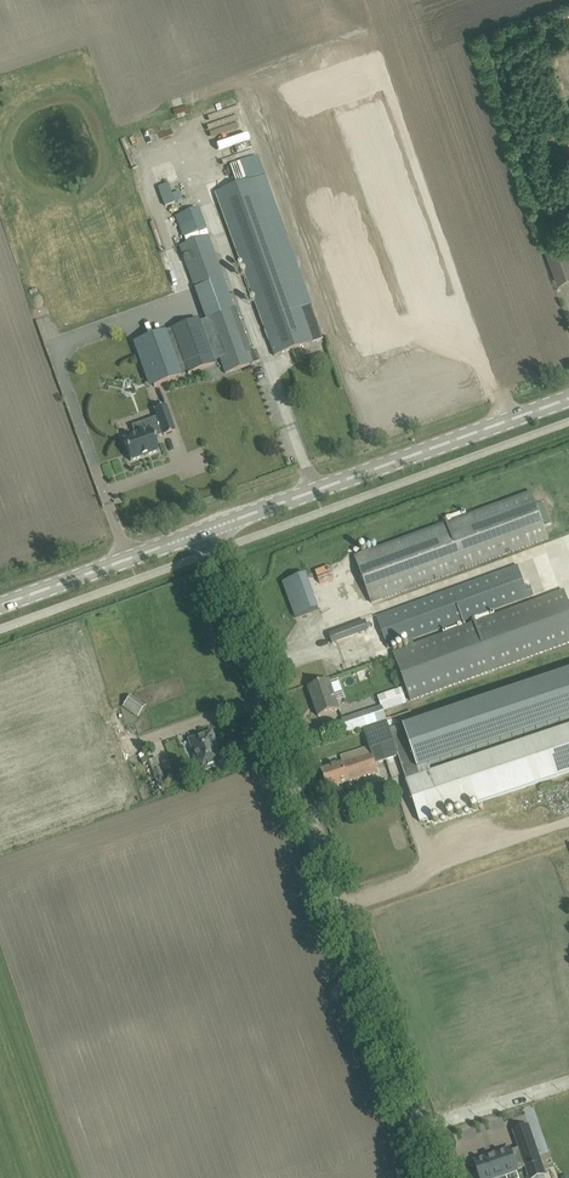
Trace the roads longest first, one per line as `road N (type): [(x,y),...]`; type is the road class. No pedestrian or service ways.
road 1 (unclassified): [(431,1177),(206,531)]
road 2 (primary): [(206,531),(568,398)]
road 3 (primary): [(0,606),(206,531)]

